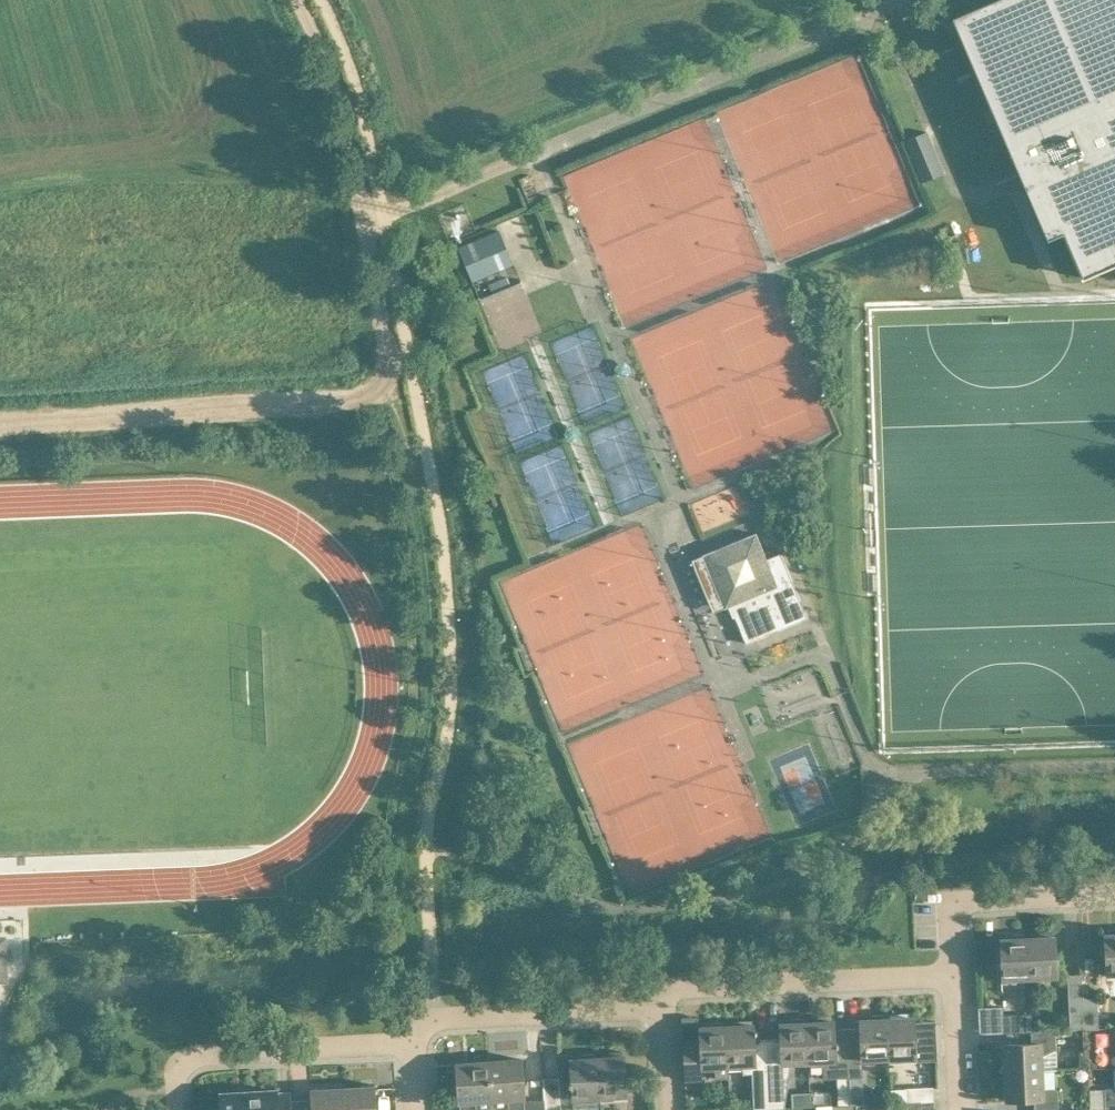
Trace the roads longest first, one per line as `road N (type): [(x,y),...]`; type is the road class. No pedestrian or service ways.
road 1 (track): [(417,398),(0,424)]
road 2 (track): [(396,400),(332,74),(298,0)]
road 3 (residential): [(662,1006),(664,993),(677,986),(953,974)]
road 4 (residential): [(176,1109),(178,1070),(197,1055),(412,1045)]
road 5 (residential): [(412,1045),(417,1025),(436,1017),(662,1006)]
road 6 (residential): [(953,974),(952,918),(959,903),(1114,893)]
road 7 (residential): [(959,1109),(953,974)]

